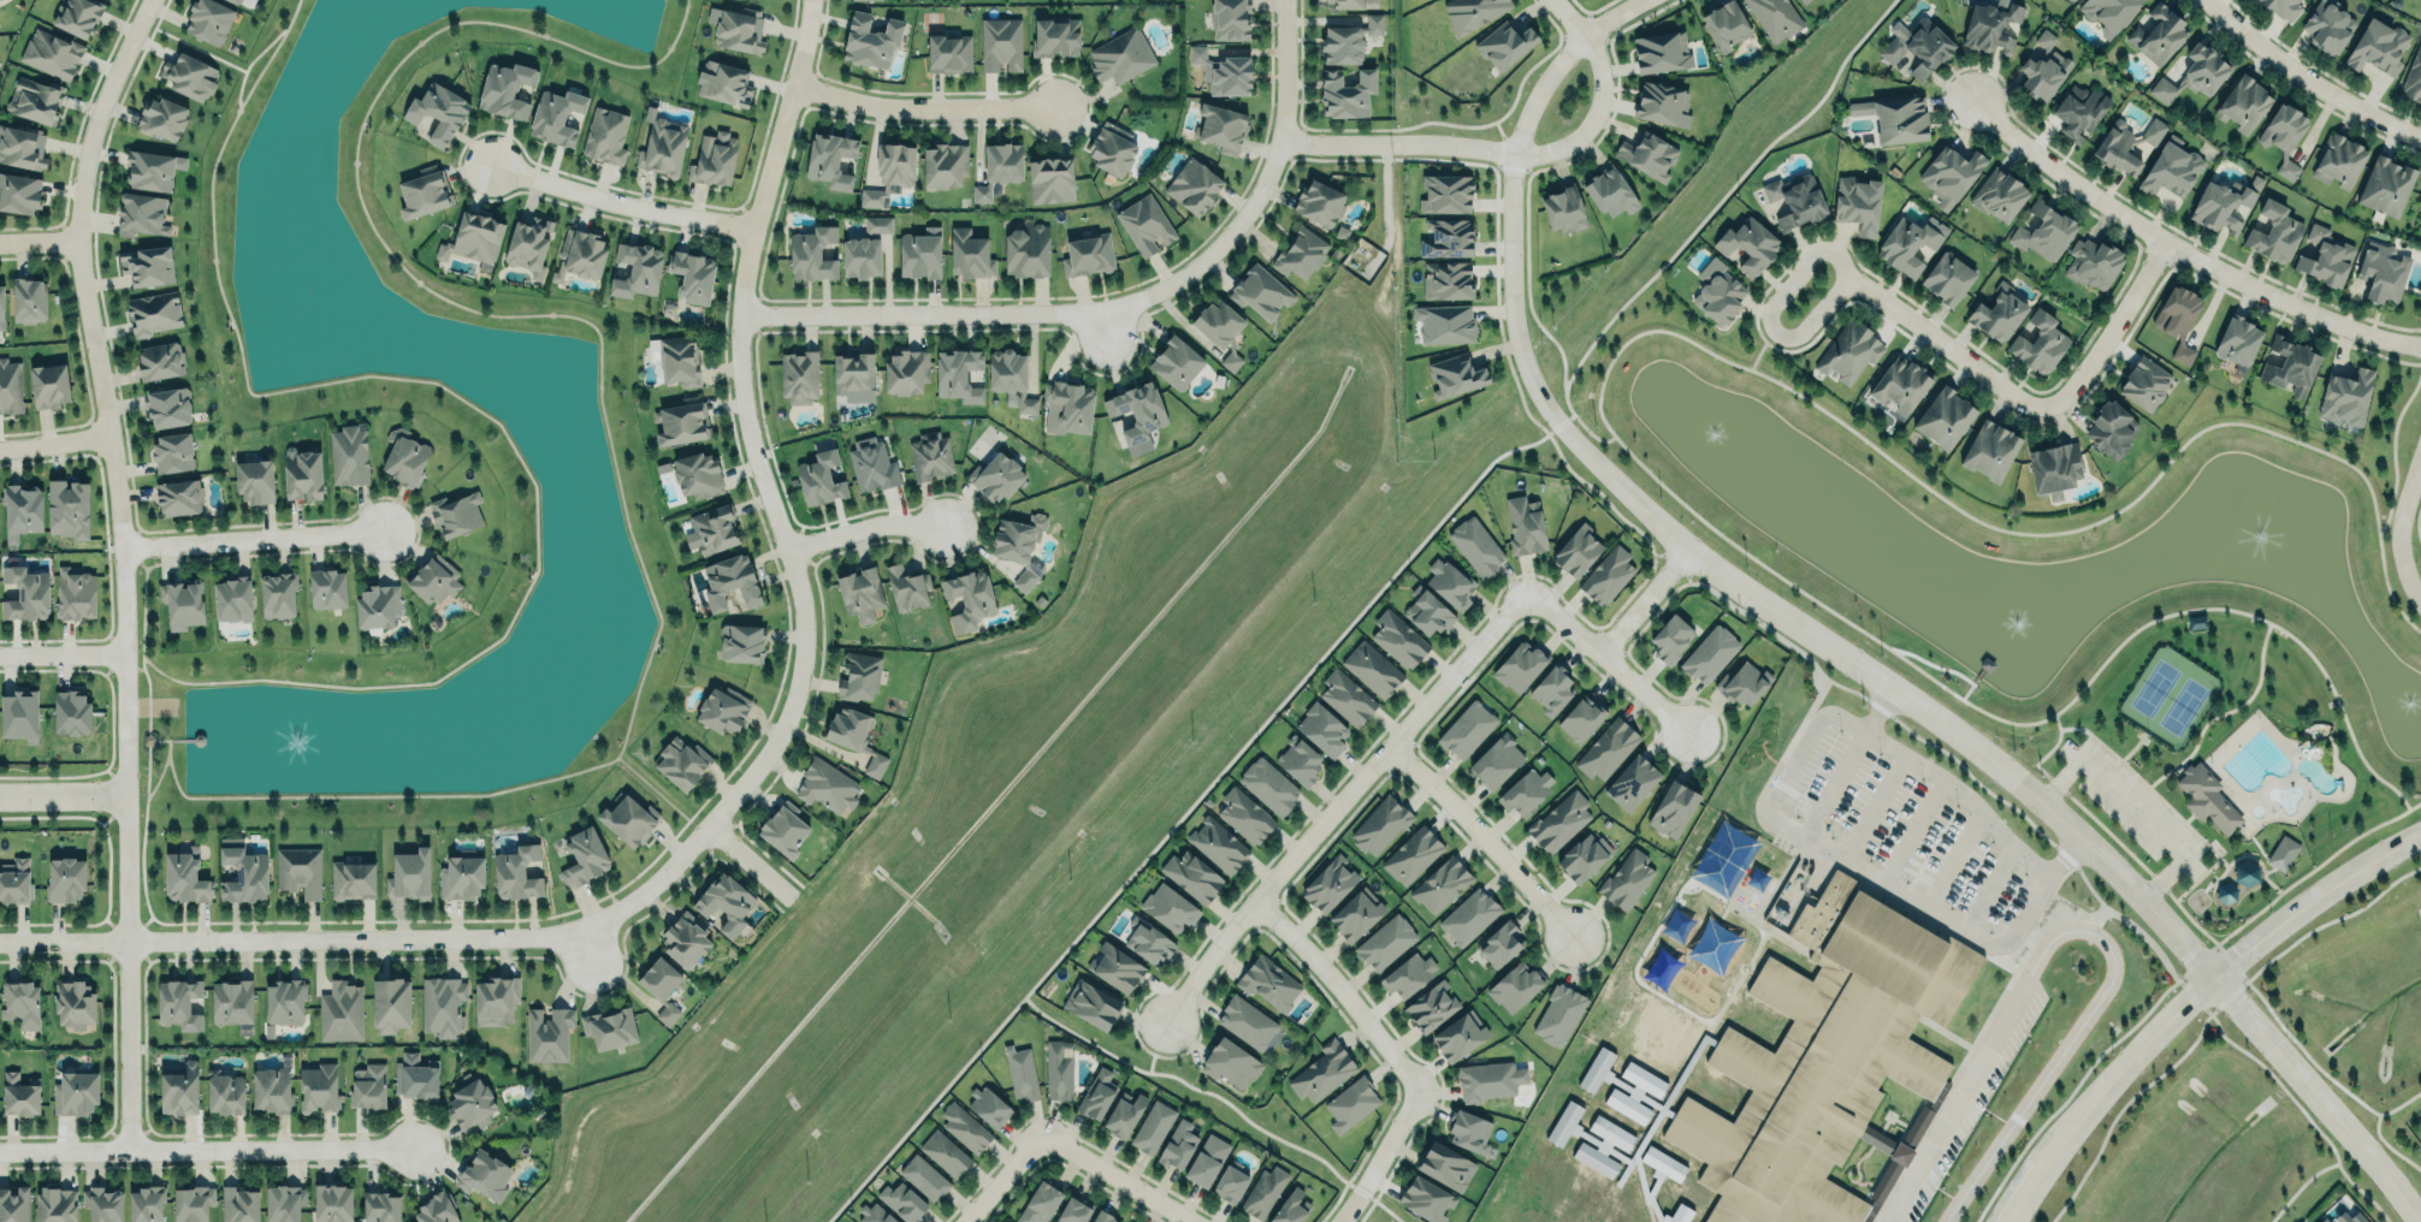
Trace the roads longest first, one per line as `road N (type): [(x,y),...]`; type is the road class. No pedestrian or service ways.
road 1 (residential): [(2420,1221),(2216,975),(2029,785),(1663,522),(1561,422),(1537,385),(1522,357),(1511,292),(1514,154),(1563,60),(1643,0)]
road 2 (residential): [(129,1150),(124,610),(78,241),(82,177),(156,0)]
road 3 (residential): [(602,918),(656,880),(706,830),(785,723),(800,668),(801,609),(747,432),(738,344),(751,230),(810,0)]
road 4 (residential): [(739,315),(1102,309),(1182,277),(1230,232),(1265,180),(1284,96),(1284,0)]
road 5 (tertiary): [(2420,832),(2301,908),(2170,1019),(2103,1093),(2014,1221)]
road 6 (residential): [(0,941),(551,935)]
road 7 (residential): [(1976,102),(2065,178),(2218,272),(2337,325),(2420,348)]
road 8 (residential): [(2053,405),(2026,404),(1866,289),(1842,281),(1842,262),(1822,250),(1807,256),(1772,308),(1771,332),(1786,338),(1800,332),(1842,281)]
road 9 (residential): [(1261,900),(1533,582)]
road 10 (residential): [(0,1151),(415,1147)]
road 11 (residential): [(495,165),(751,230)]
road 12 (residential): [(793,85),(895,108),(1053,107)]
road 13 (residential): [(120,548),(381,528)]
road 14 (residential): [(1395,743),(1452,796),(1570,936)]
road 15 (residential): [(2207,0),(2303,78),(2420,139)]
road 16 (residential): [(1419,1095),(1349,997),(1261,900)]
road 17 (residential): [(1278,138),(1514,154)]
road 18 (residential): [(1514,154),(1556,150),(1580,138),(1597,114),(1602,69),(1558,0)]
road 19 (residential): [(1533,582),(1687,732)]
road 20 (residential): [(2163,242),(2053,405)]
road 21 (residential): [(1207,1221),(1041,1127)]
road 22 (residential): [(551,935),(563,977),(584,992),(598,991),(610,984),(618,959),(602,918)]
road 23 (residential): [(786,551),(875,526),(942,527)]
road 24 (residential): [(2420,458),(2397,529),(2420,603)]
road 25 (residential): [(1341,1221),(1419,1095)]
road 26 (residential): [(1164,1012),(1261,900)]
road 27 (residential): [(1603,649),(1688,540)]
road 28 (residential): [(0,656),(125,654)]
road 29 (residential): [(1041,1127),(963,1221)]
road 30 (residential): [(5,797),(126,796)]

